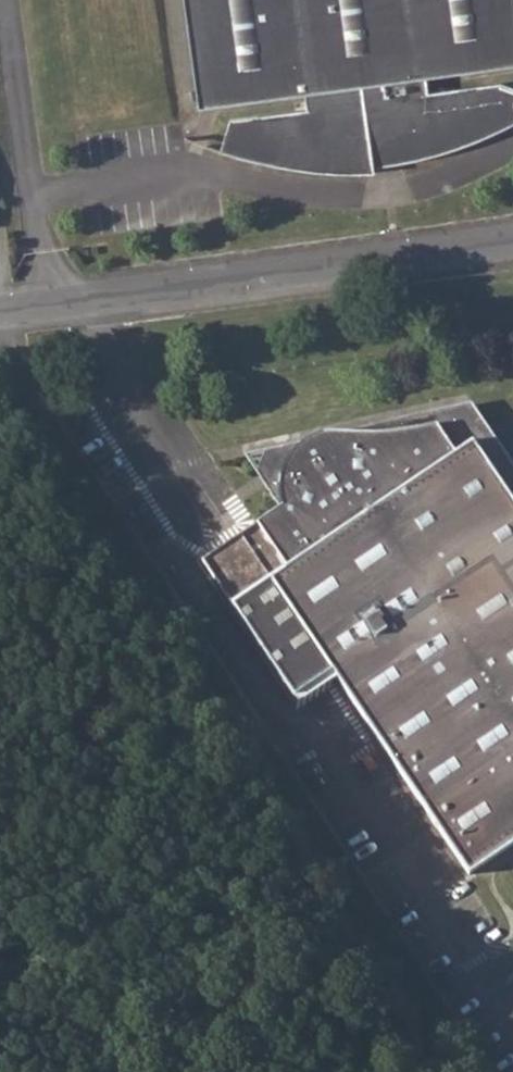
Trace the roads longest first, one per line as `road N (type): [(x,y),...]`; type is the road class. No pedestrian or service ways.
road 1 (residential): [(0,313),(512,250)]

